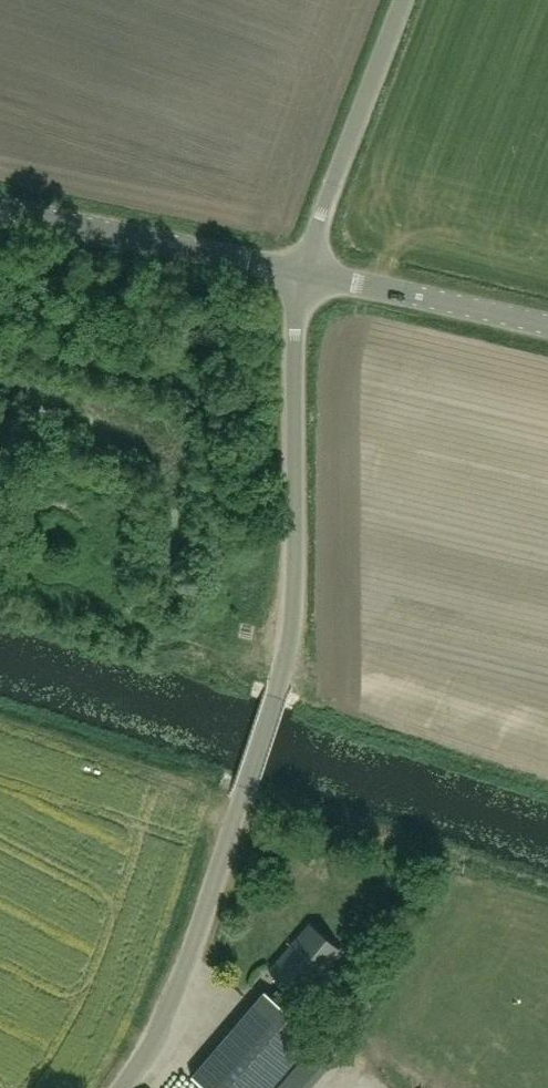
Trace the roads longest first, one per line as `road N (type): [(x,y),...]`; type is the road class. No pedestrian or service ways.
road 1 (unclassified): [(122,1087),(177,988),(292,628),(294,340),(303,272)]
road 2 (tertiary): [(303,272),(0,209)]
road 3 (unclassified): [(303,272),(404,0)]
road 4 (tertiary): [(547,327),(303,272)]

